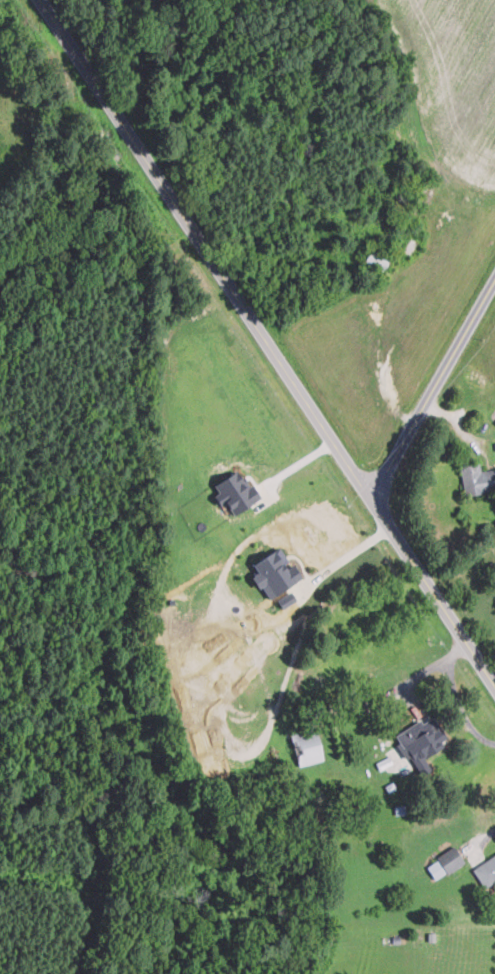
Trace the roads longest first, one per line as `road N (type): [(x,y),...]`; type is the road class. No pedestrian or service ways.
road 1 (secondary): [(494,682),(44,0)]
road 2 (residential): [(494,282),(373,498)]

